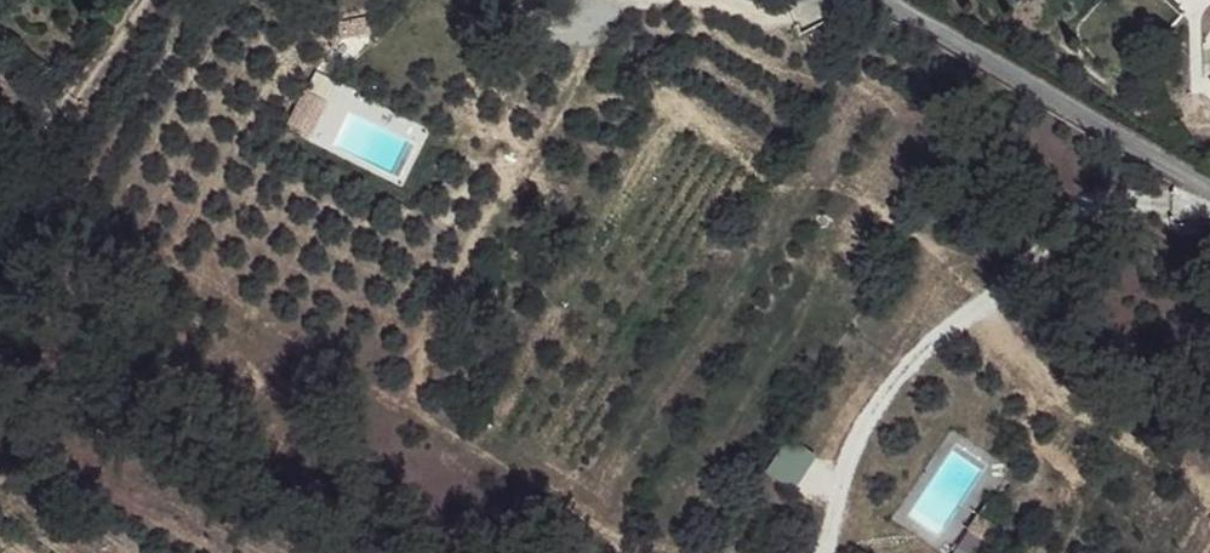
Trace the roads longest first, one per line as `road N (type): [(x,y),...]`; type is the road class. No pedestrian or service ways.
road 1 (unclassified): [(841,0),(1209,201)]

